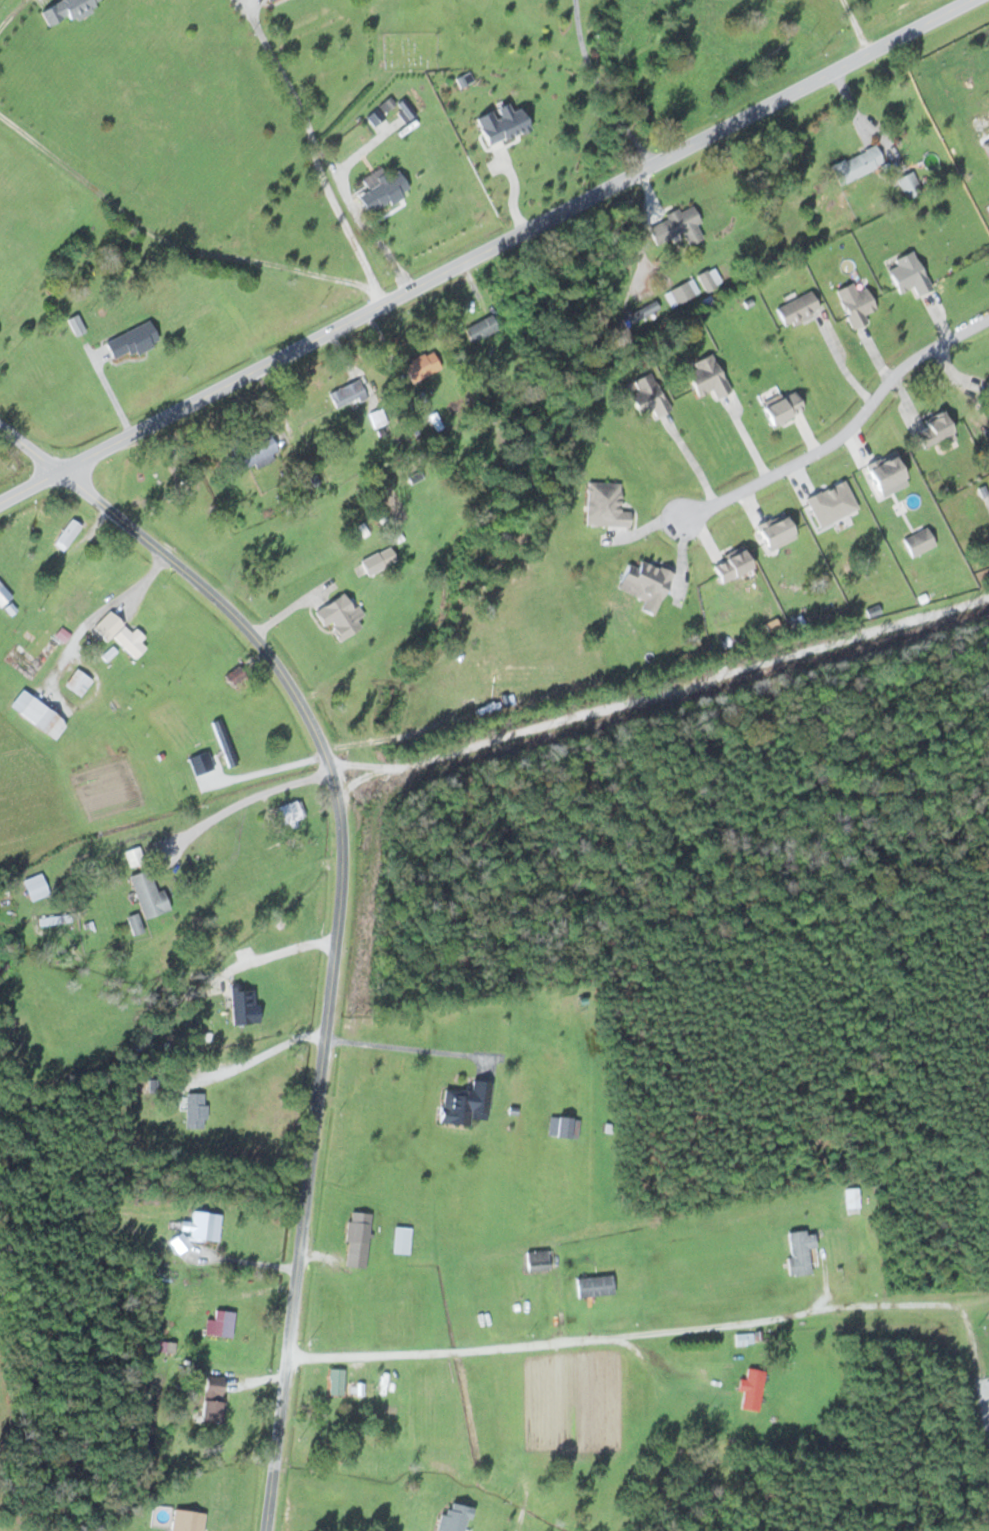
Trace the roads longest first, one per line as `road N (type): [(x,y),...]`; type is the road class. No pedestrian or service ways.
road 1 (residential): [(266,1530),(345,879),(339,786),(293,684),(259,639),(209,588),(61,469),(0,431)]
road 2 (tertiary): [(0,501),(976,0)]
road 3 (residential): [(684,518),(838,440),(905,367),(988,319)]

